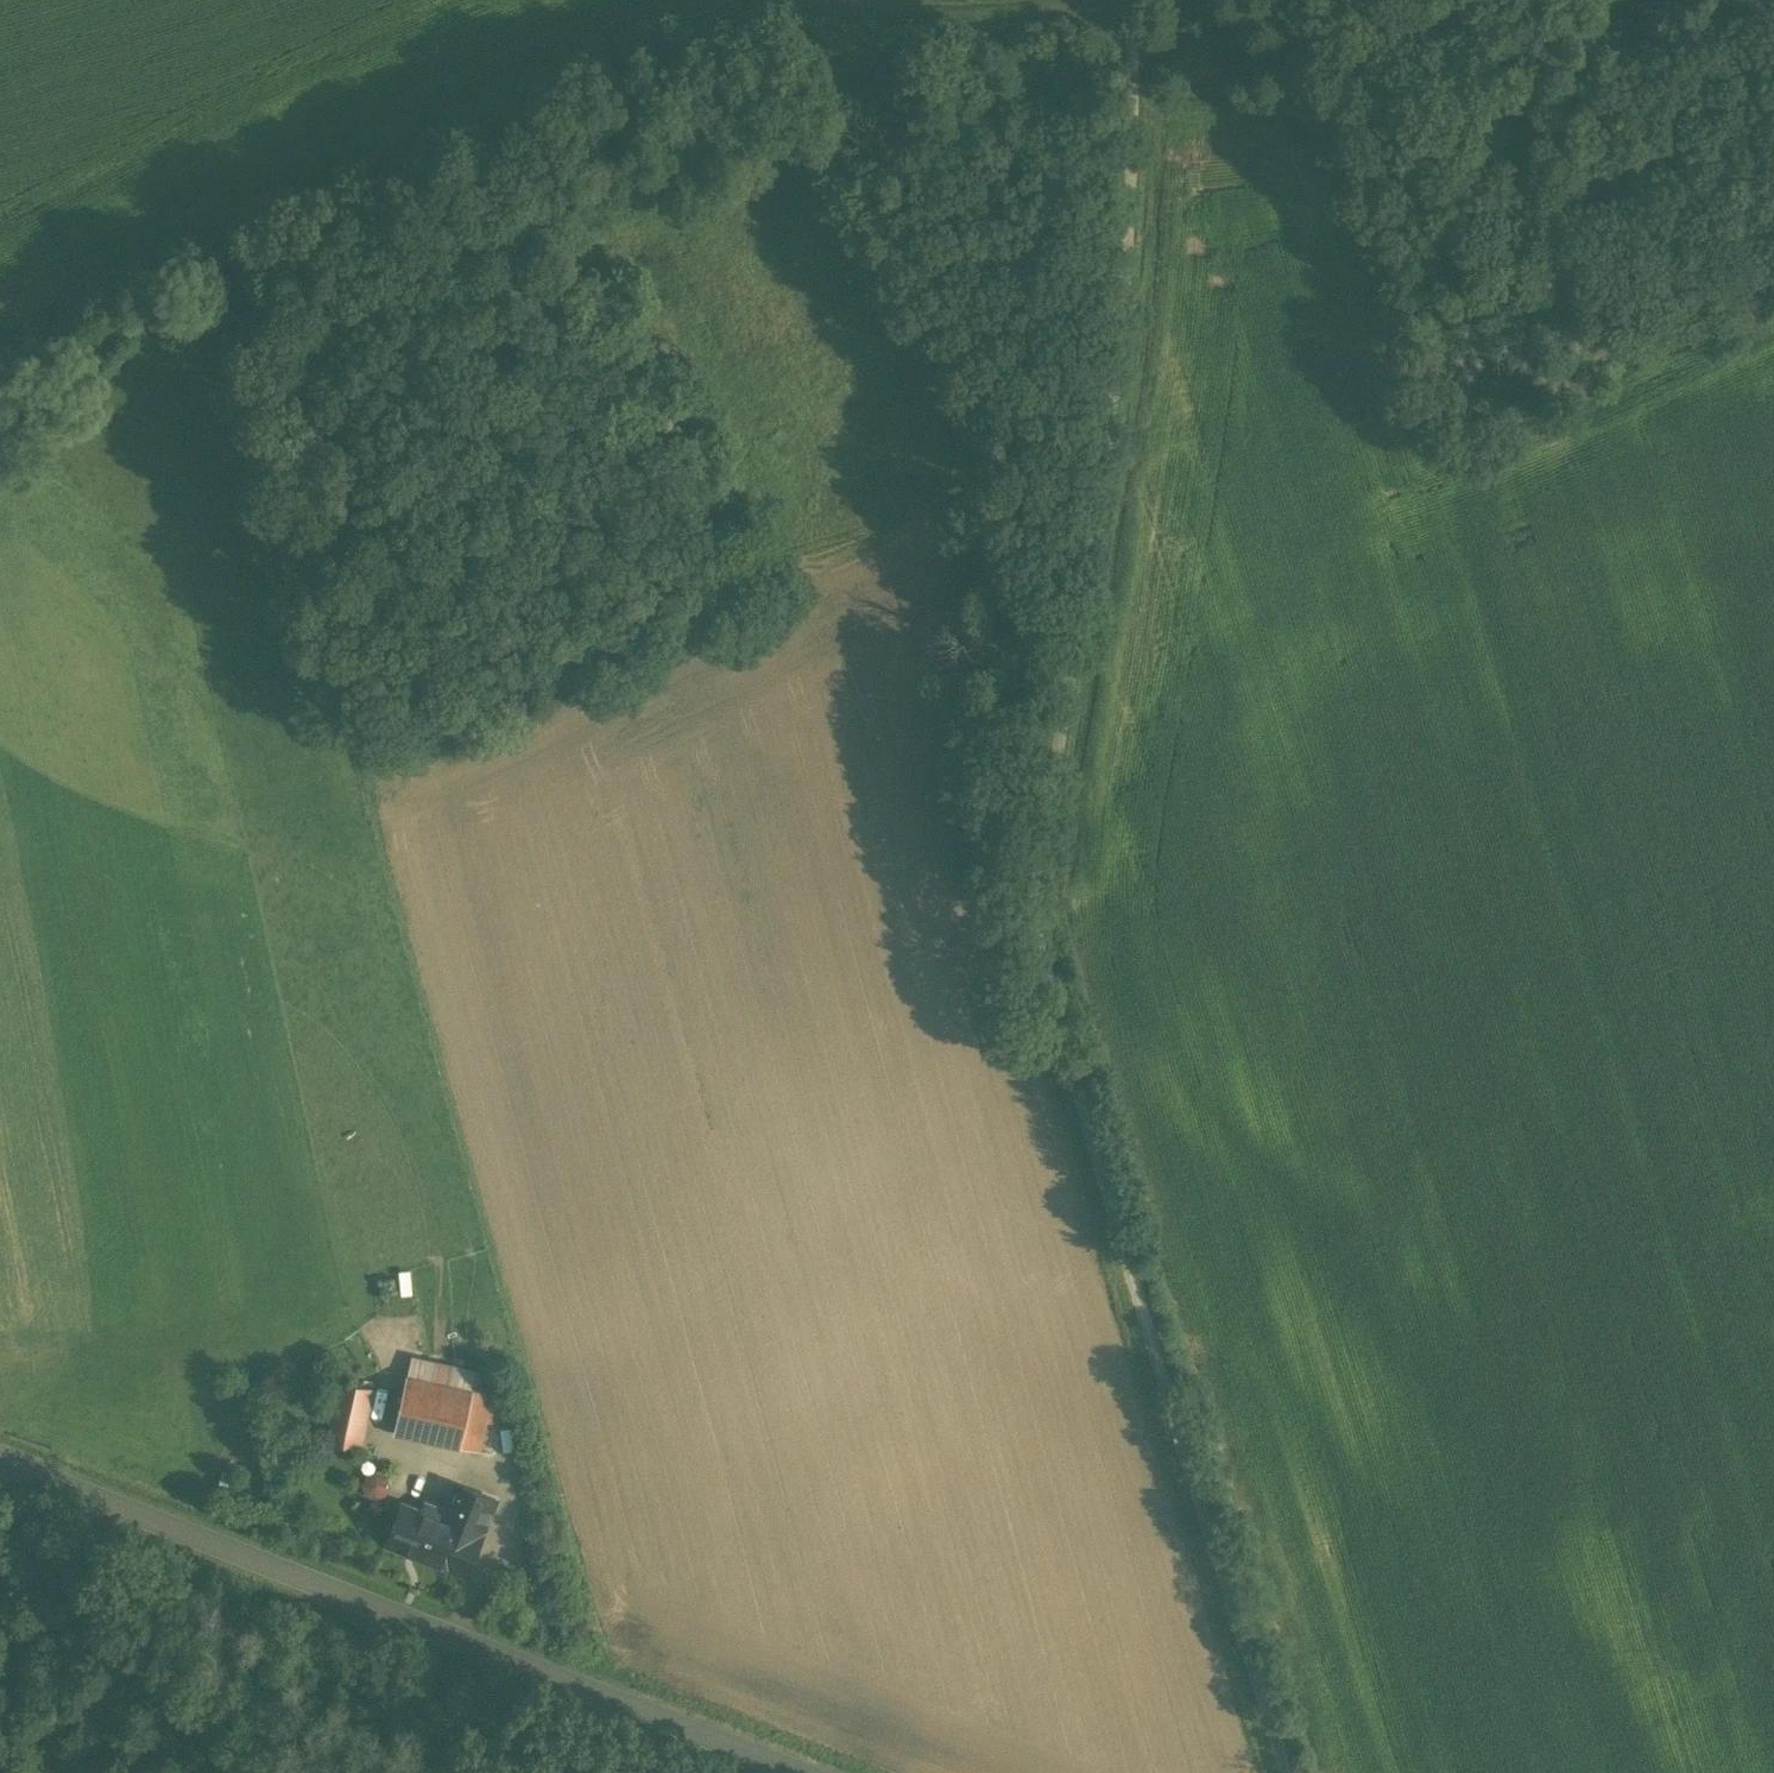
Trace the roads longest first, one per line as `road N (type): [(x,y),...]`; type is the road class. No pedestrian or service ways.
road 1 (unclassified): [(1126,0),(1134,126),(1125,284),(1034,908),(1076,1077),(1288,1772)]
road 2 (tertiary): [(803,1772),(0,1457)]

